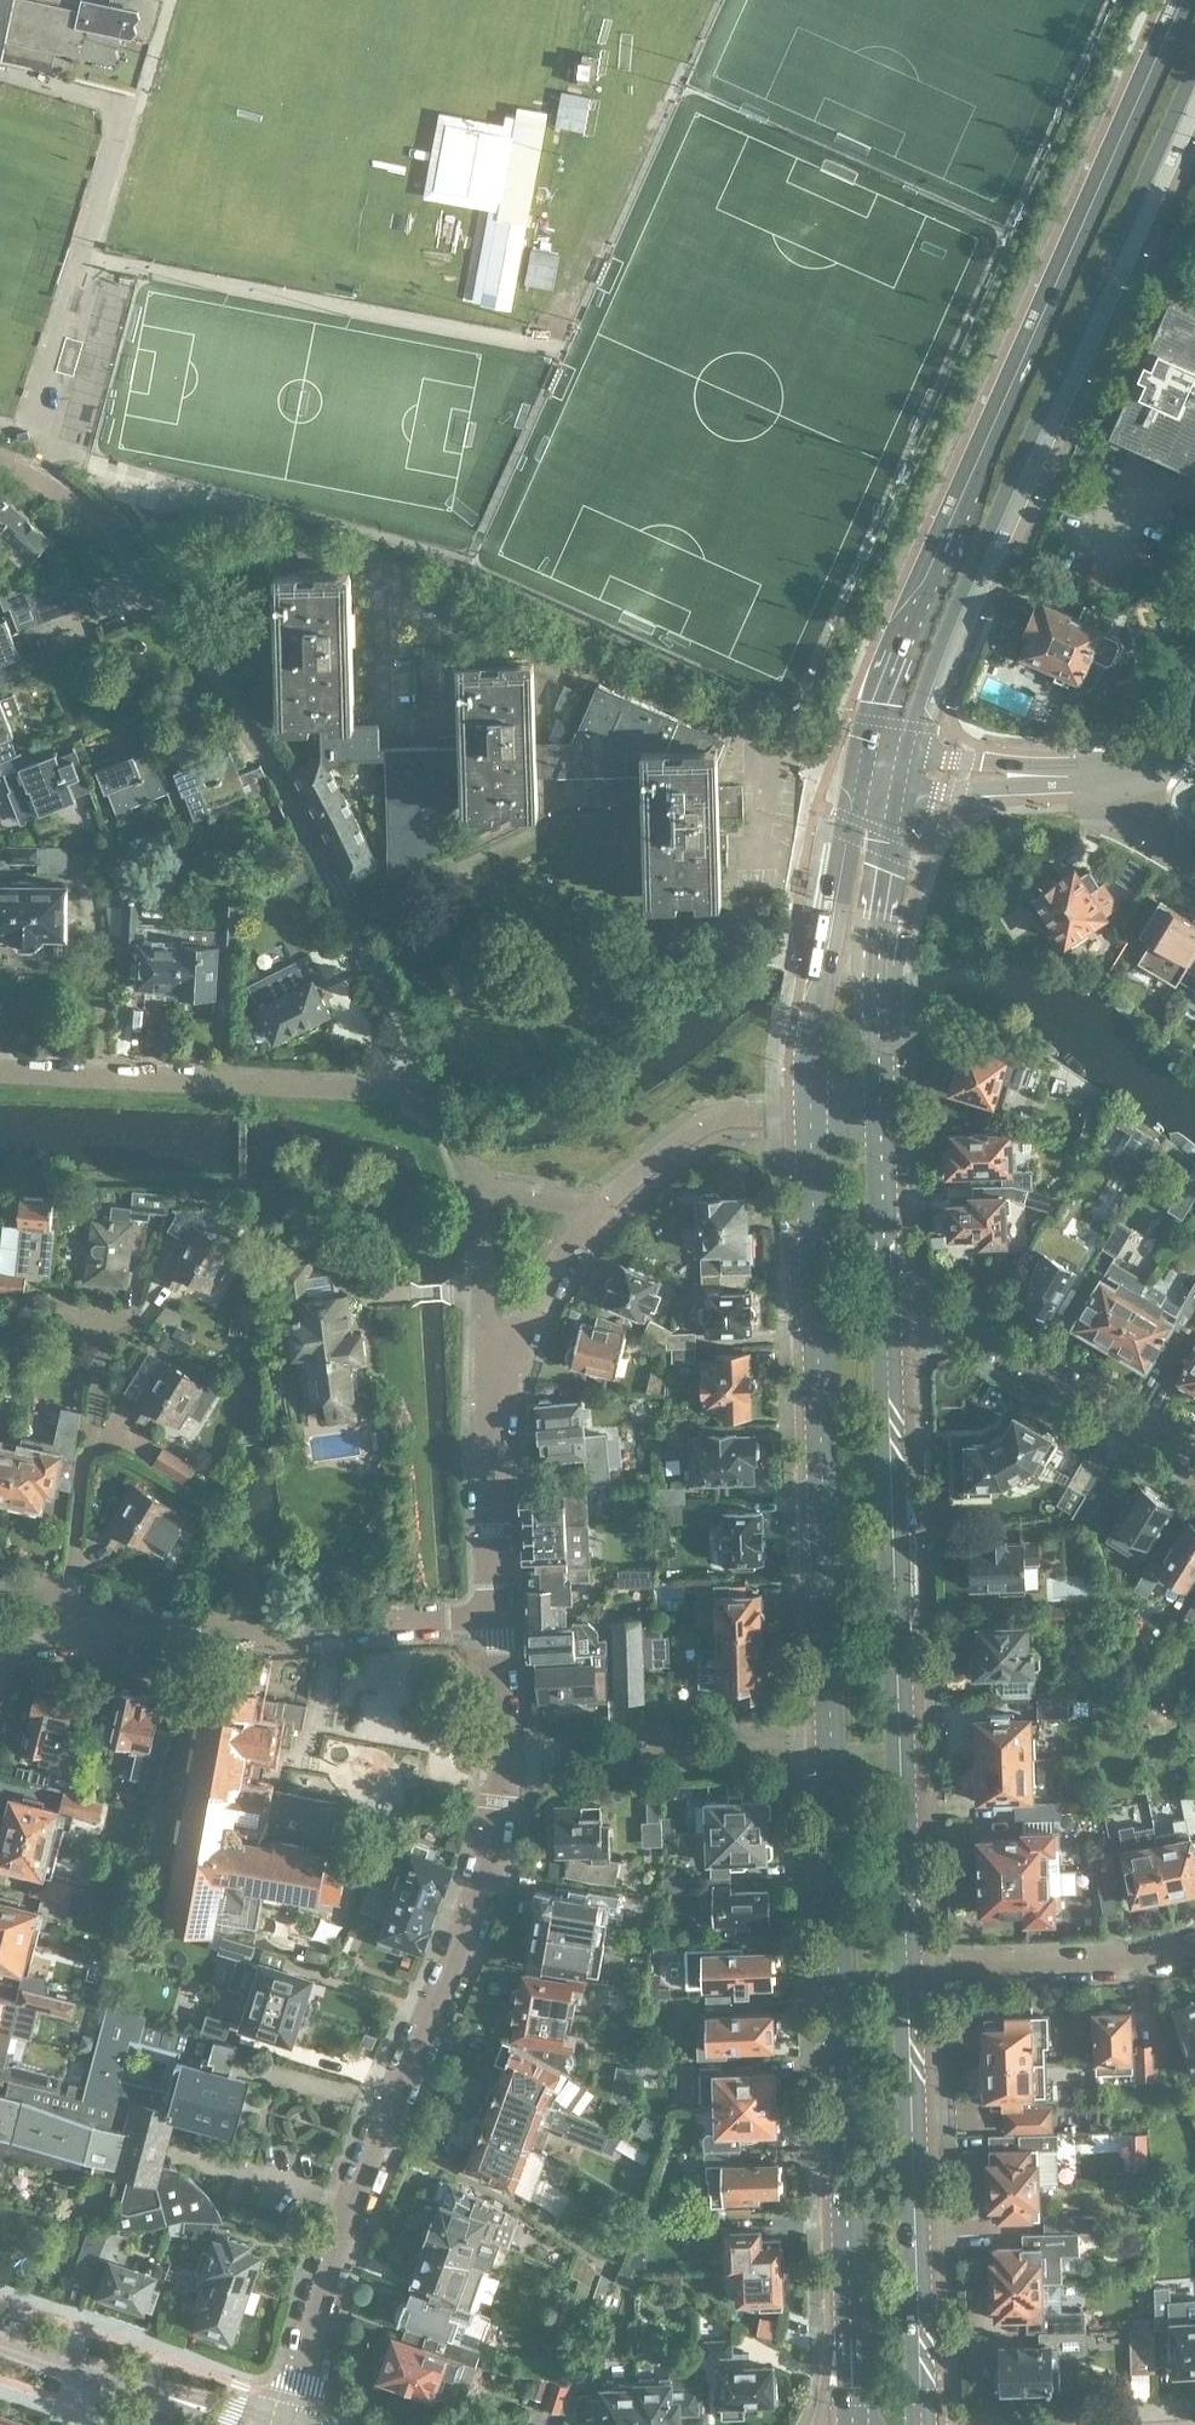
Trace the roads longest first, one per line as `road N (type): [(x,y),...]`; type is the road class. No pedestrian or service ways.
road 1 (primary): [(1184,0),(924,583),(860,763)]
road 2 (primary): [(911,753),(984,559),(1194,83)]
road 3 (residential): [(270,2424),(289,2404),(336,2260),(483,1881),(504,1756)]
road 4 (primary): [(832,1746),(850,2424)]
road 5 (primary): [(909,1962),(885,1313)]
road 6 (primary): [(815,1112),(832,1746)]
road 7 (residential): [(473,1184),(429,1095),(0,1071)]
road 8 (primary): [(923,2424),(909,1962)]
road 9 (residential): [(117,1625),(189,1637),(494,1615)]
road 10 (primary): [(860,763),(827,964),(815,1112)]
road 11 (residential): [(1194,1461),(1000,1345),(942,1321),(885,1313)]
road 12 (residential): [(504,1756),(832,1746)]
road 13 (primary): [(877,1110),(877,935),(902,793)]
road 14 (residential): [(909,1962),(1152,1956),(1194,1939)]
road 15 (tertiary): [(251,2424),(0,2338)]
road 16 (residential): [(70,1592),(104,1342)]
road 17 (residential): [(494,1615),(495,1364)]
road 18 (residential): [(815,1112),(721,1116),(670,1146),(600,1206)]
road 19 (residential): [(171,607),(97,519),(45,478),(0,462)]
road 20 (primary): [(885,1313),(877,1110)]
road 21 (residential): [(600,1206),(495,1364)]
road 22 (residential): [(473,1184),(495,1364)]
road 23 (residential): [(902,793),(1069,774)]
road 24 (residential): [(1069,774),(911,753)]
road 25 (residential): [(504,1756),(494,1615)]
road 26 (residential): [(600,1206),(473,1184)]

